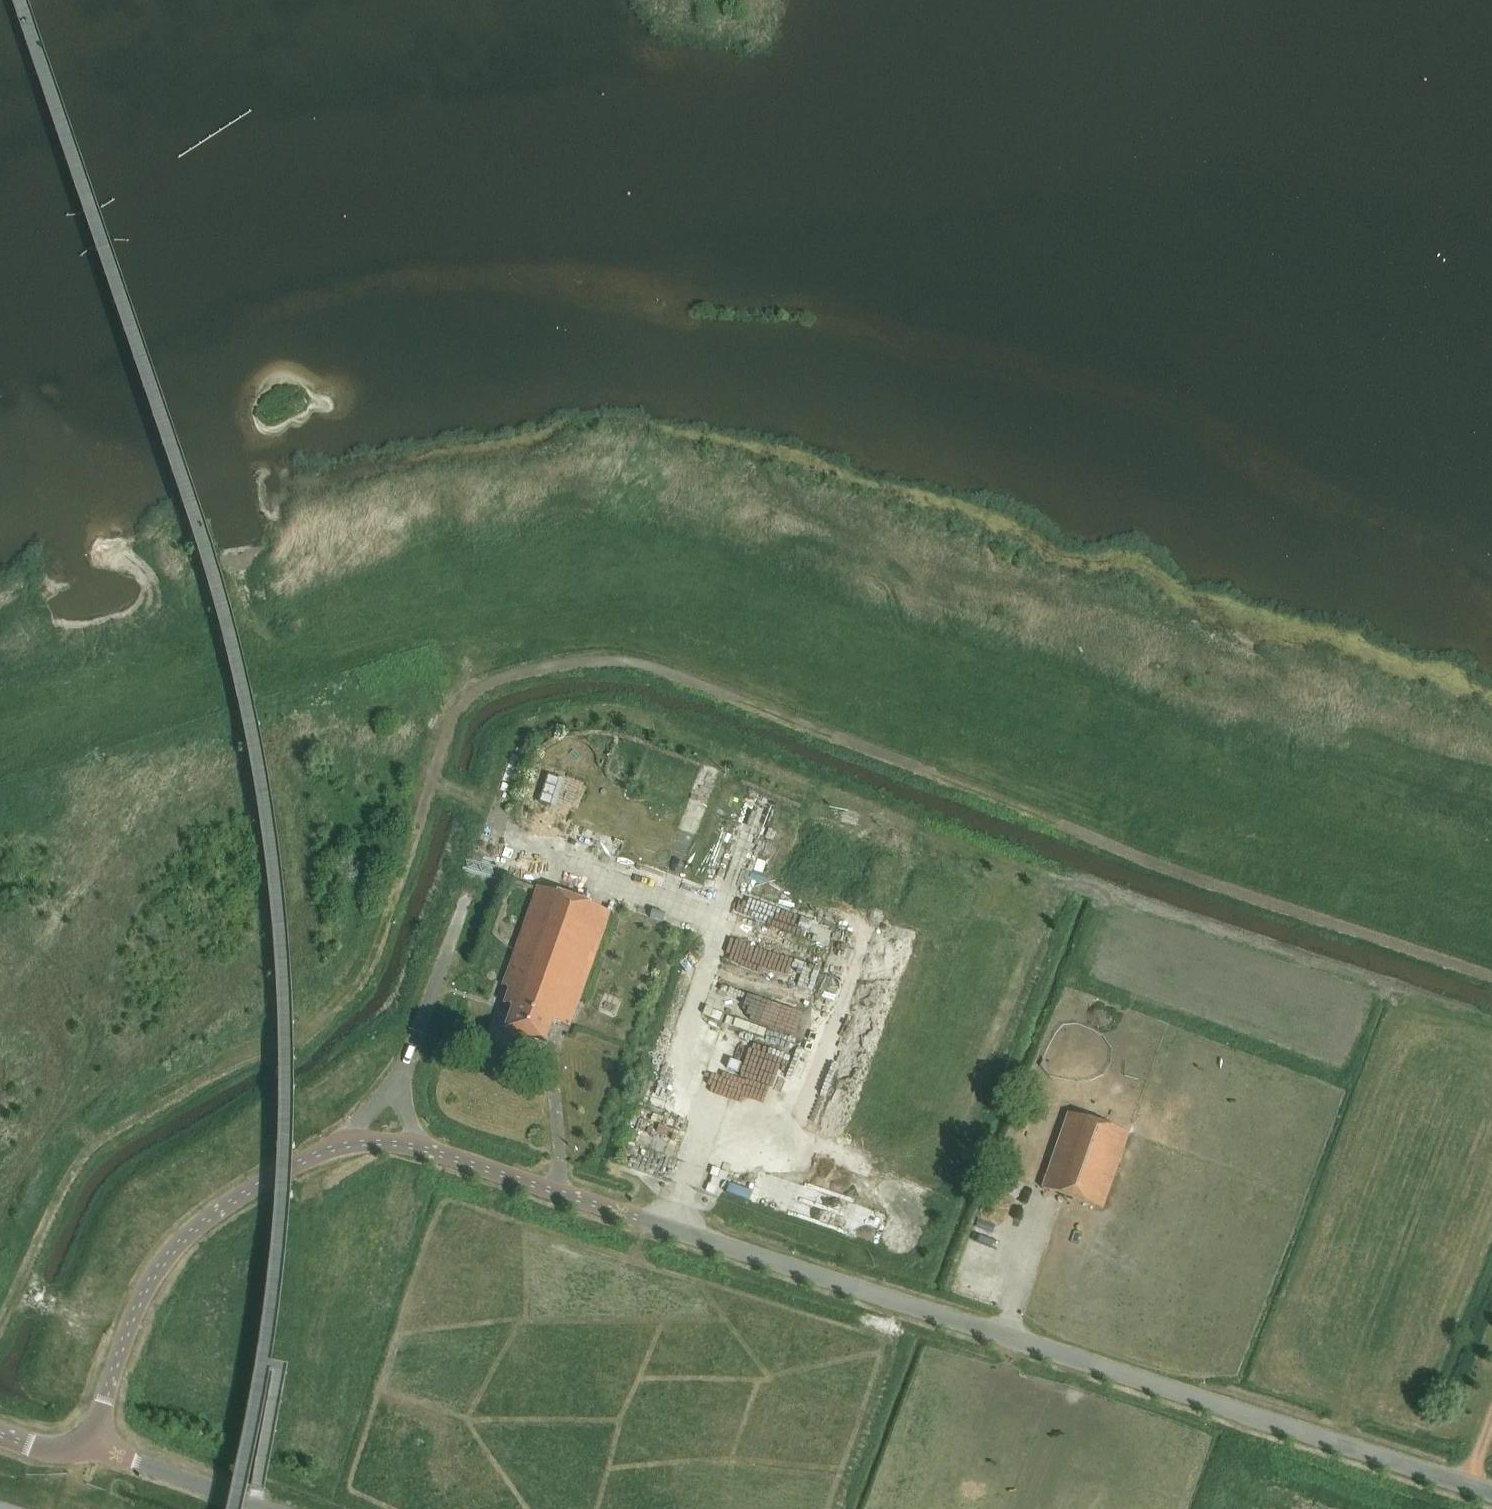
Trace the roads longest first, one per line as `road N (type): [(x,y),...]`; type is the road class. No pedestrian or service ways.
road 1 (unclassified): [(87,1443),(145,1292),(183,1240),(255,1188),(323,1153),(381,1142),(424,1149),(1491,1494)]
road 2 (unclassified): [(266,1508),(87,1443)]

